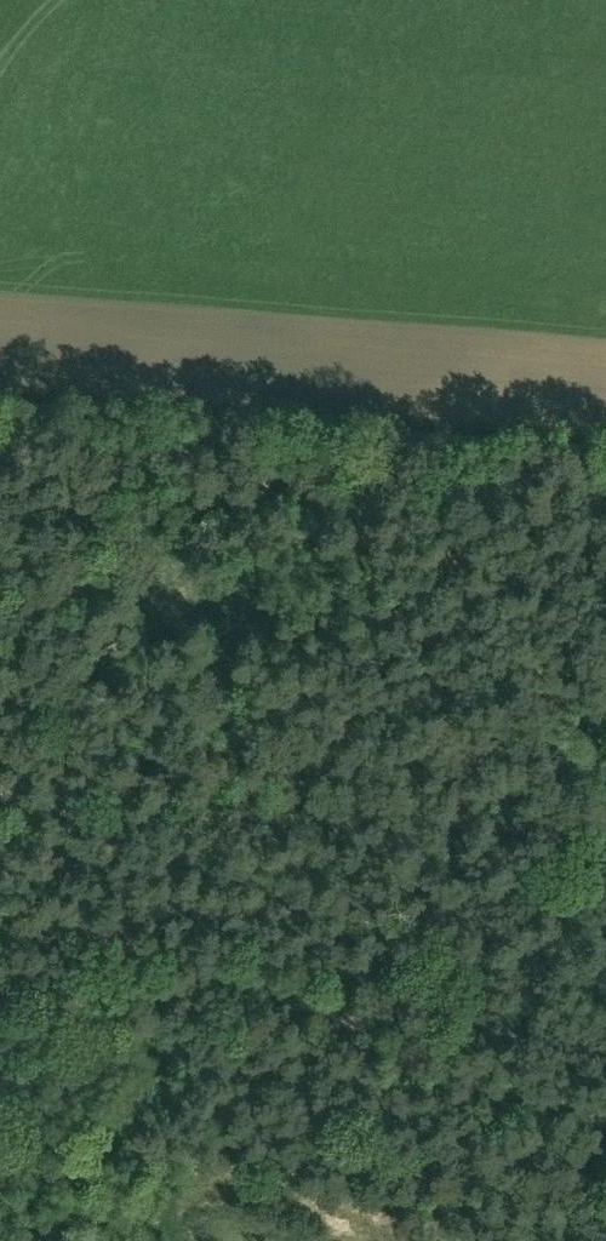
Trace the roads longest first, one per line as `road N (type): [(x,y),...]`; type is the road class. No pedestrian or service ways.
road 1 (unclassified): [(605,1127),(470,1078),(377,1021),(289,982),(0,913)]

